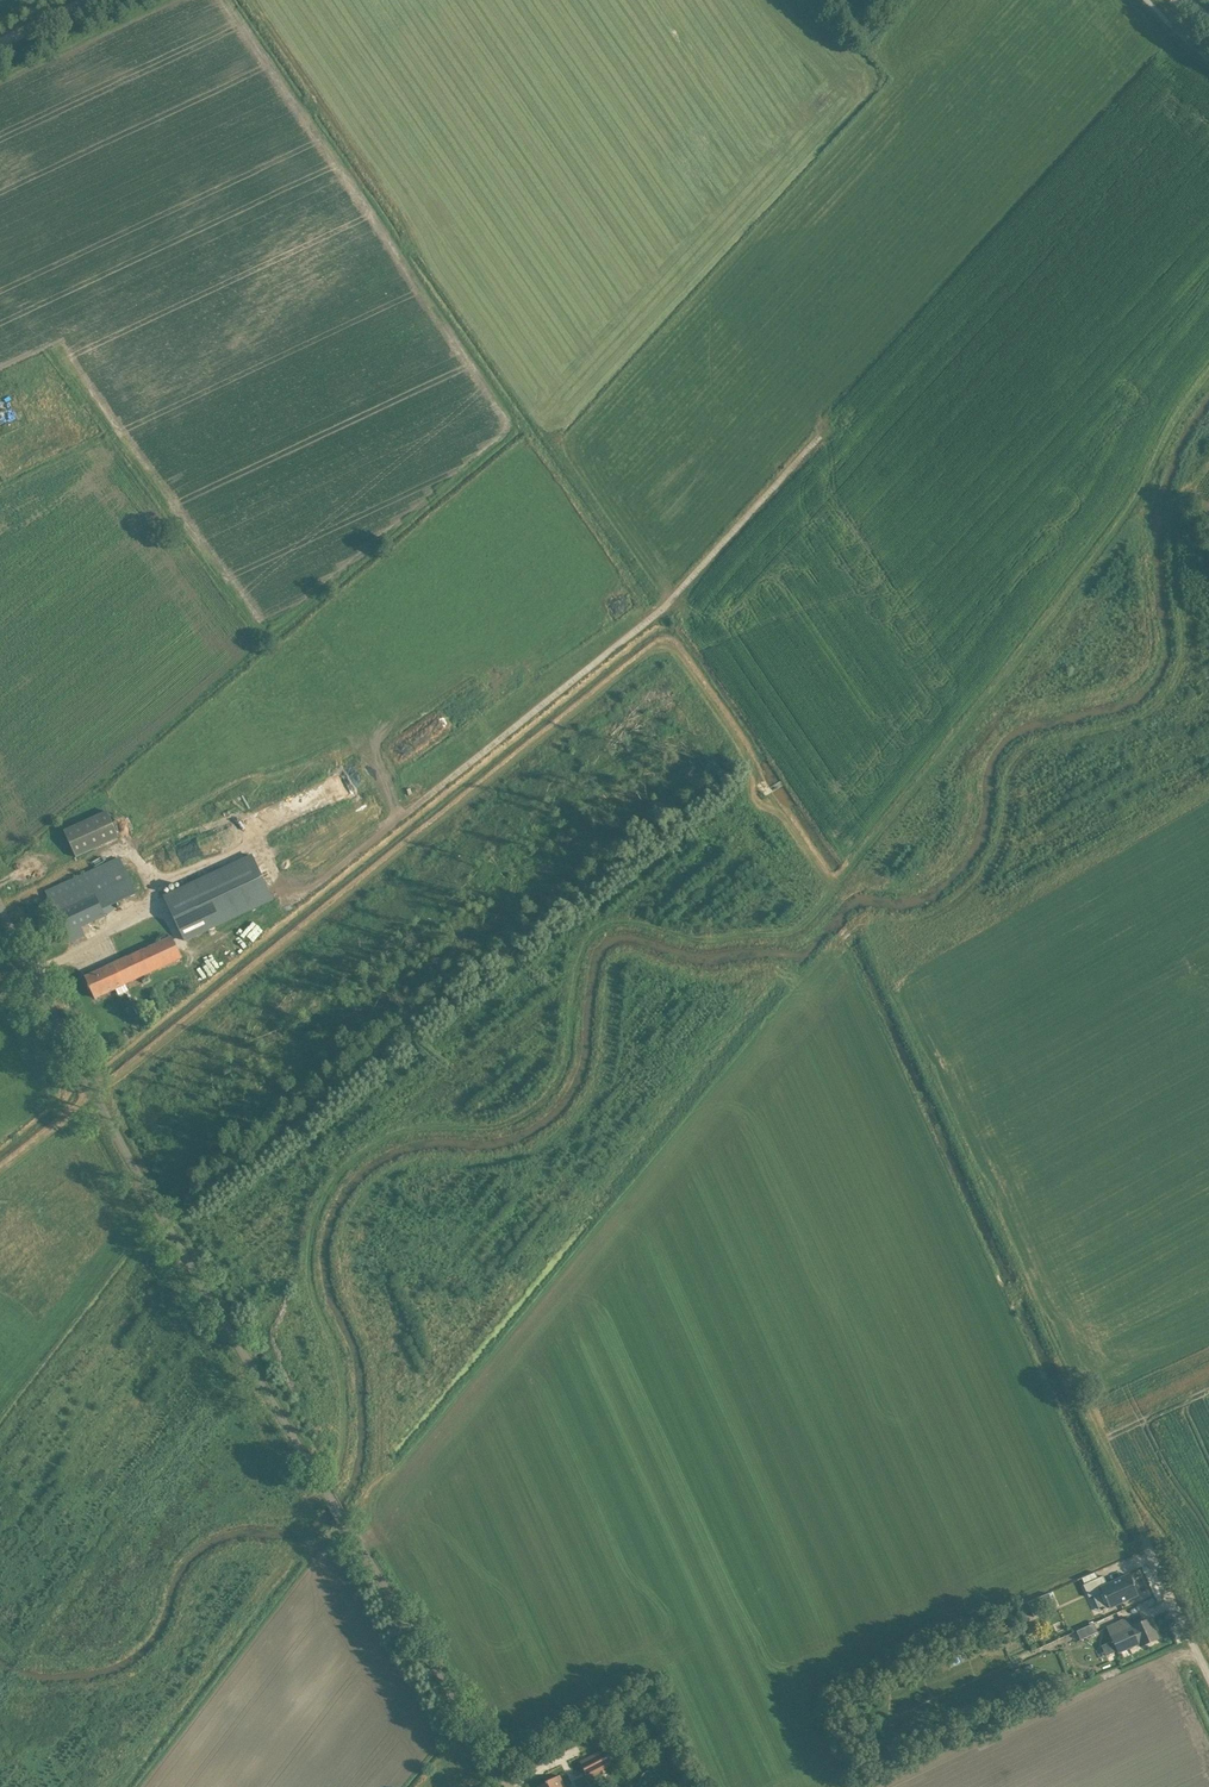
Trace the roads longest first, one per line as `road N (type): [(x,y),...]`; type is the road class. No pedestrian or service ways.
road 1 (unclassified): [(498,1786),(0,914)]
road 2 (track): [(264,858),(286,903),(320,884),(656,614),(820,439)]
road 3 (track): [(140,1786),(348,1522)]
road 4 (unclassified): [(1152,1554),(1208,1678)]

